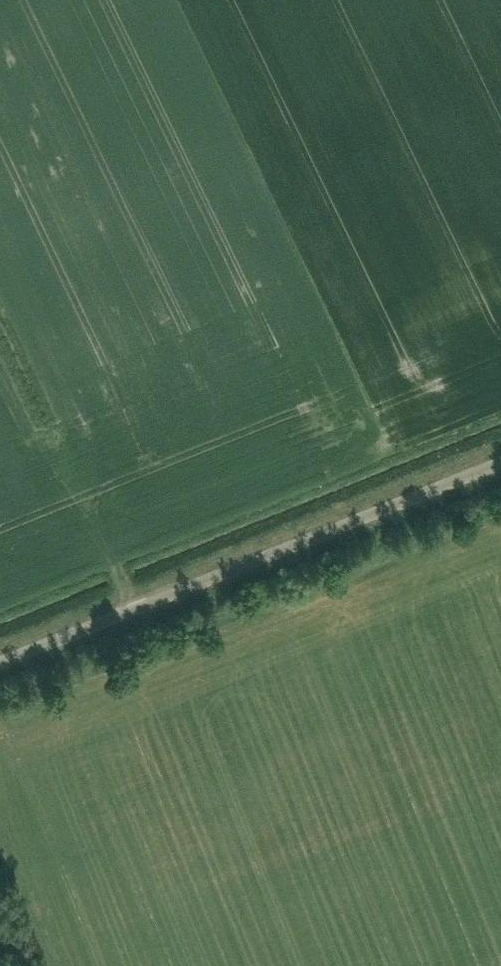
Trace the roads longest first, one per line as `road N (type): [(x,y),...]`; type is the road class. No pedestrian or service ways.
road 1 (residential): [(500,454),(0,656)]

